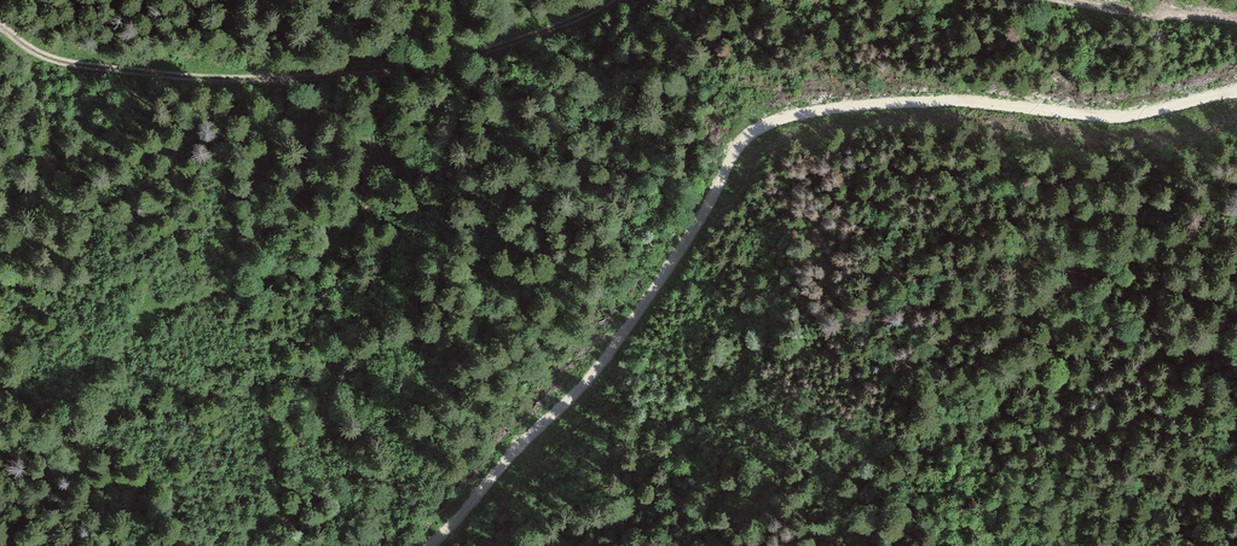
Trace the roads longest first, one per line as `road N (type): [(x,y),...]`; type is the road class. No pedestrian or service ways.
road 1 (track): [(428,545),(602,364),(742,141),(778,119),(831,106),(961,101),(1138,115),(1236,92)]
road 2 (track): [(0,27),(56,60),(103,69),(223,80),(365,75),(483,50),(611,0)]
road 3 (track): [(1068,0),(1236,22)]

